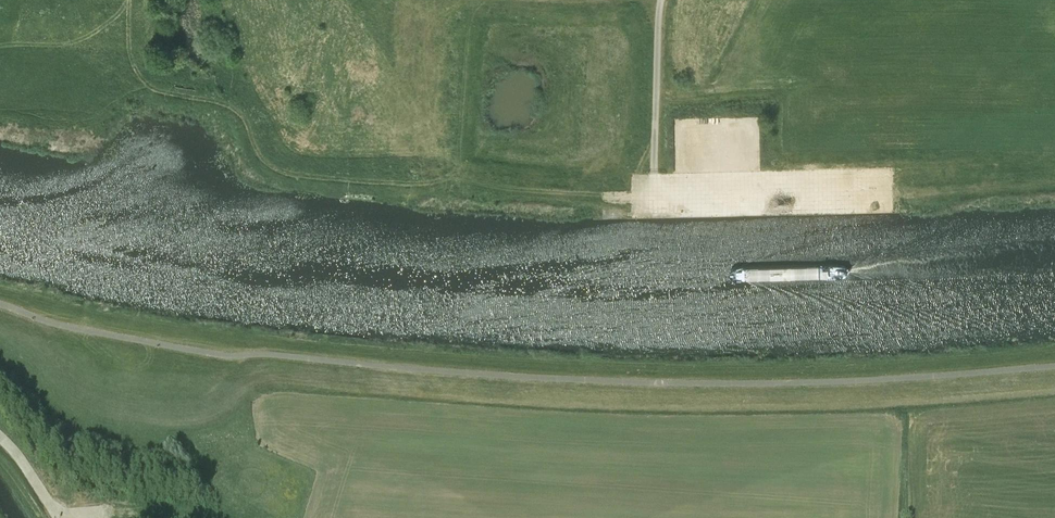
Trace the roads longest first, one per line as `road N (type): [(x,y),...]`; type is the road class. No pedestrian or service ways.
road 1 (unclassified): [(1054,360),(813,381),(466,373),(227,356),(61,326),(0,304)]
road 2 (track): [(655,174),(660,0)]

